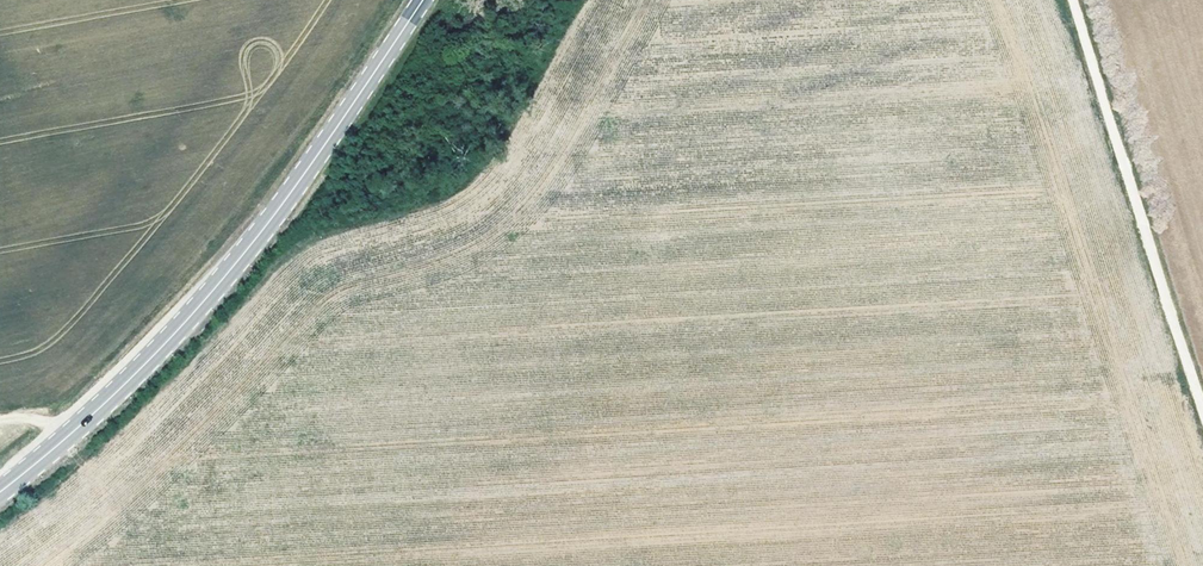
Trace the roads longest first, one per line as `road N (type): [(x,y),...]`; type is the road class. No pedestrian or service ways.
road 1 (secondary): [(423,0),(208,296),(70,435),(0,492)]

